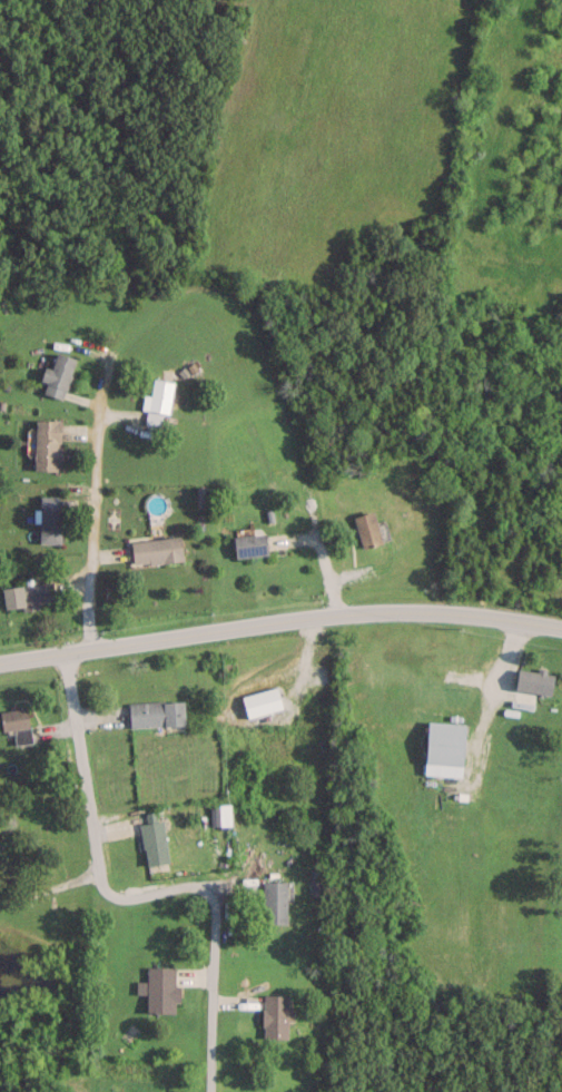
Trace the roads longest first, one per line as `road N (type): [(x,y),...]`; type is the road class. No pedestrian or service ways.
road 1 (tertiary): [(561,627),(405,609),(0,664)]
road 2 (residential): [(61,656),(96,875),(108,891),(136,896),(210,886),(208,1091)]
road 3 (residential): [(92,649),(89,463),(97,375)]

